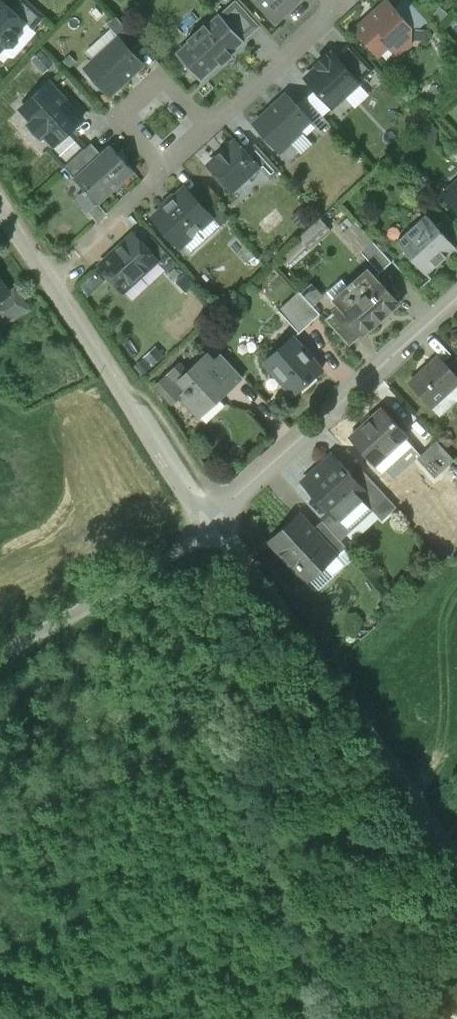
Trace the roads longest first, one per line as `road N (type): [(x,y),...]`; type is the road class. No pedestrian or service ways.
road 1 (residential): [(48,284),(334,10),(335,0)]
road 2 (residential): [(207,522),(456,296)]
road 3 (residential): [(207,522),(48,284)]
road 4 (unclassified): [(0,652),(70,616),(207,522)]
road 5 (unclassified): [(323,669),(456,855)]
road 6 (residential): [(207,522),(323,669)]

